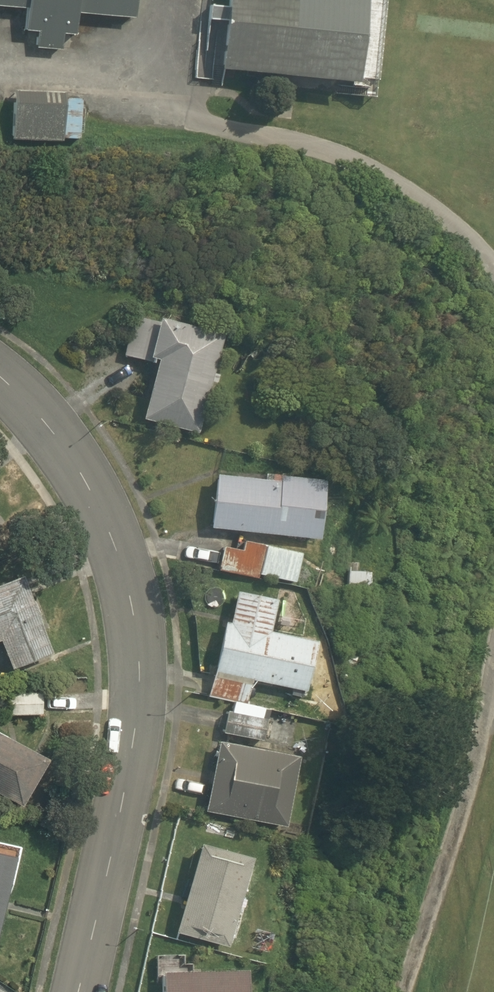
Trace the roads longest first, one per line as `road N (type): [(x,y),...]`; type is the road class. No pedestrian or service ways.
road 1 (residential): [(0,379),(61,445),(100,511),(139,645),(132,748),(80,991)]

